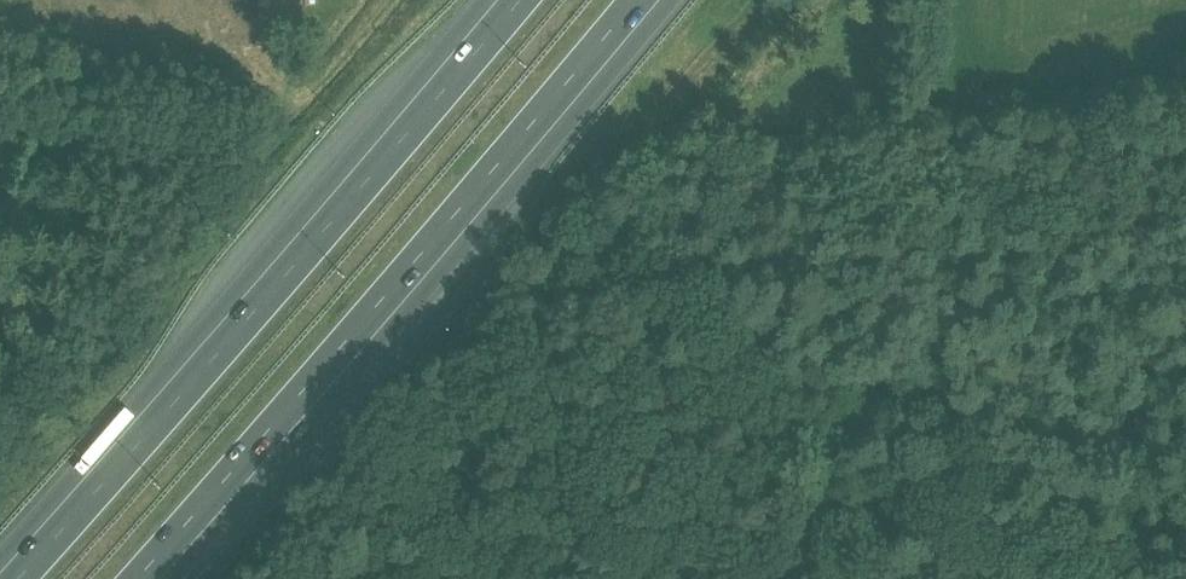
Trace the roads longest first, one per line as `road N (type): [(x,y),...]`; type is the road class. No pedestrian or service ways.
road 1 (motorway): [(135,578),(646,0)]
road 2 (motorway): [(504,0),(6,578)]

